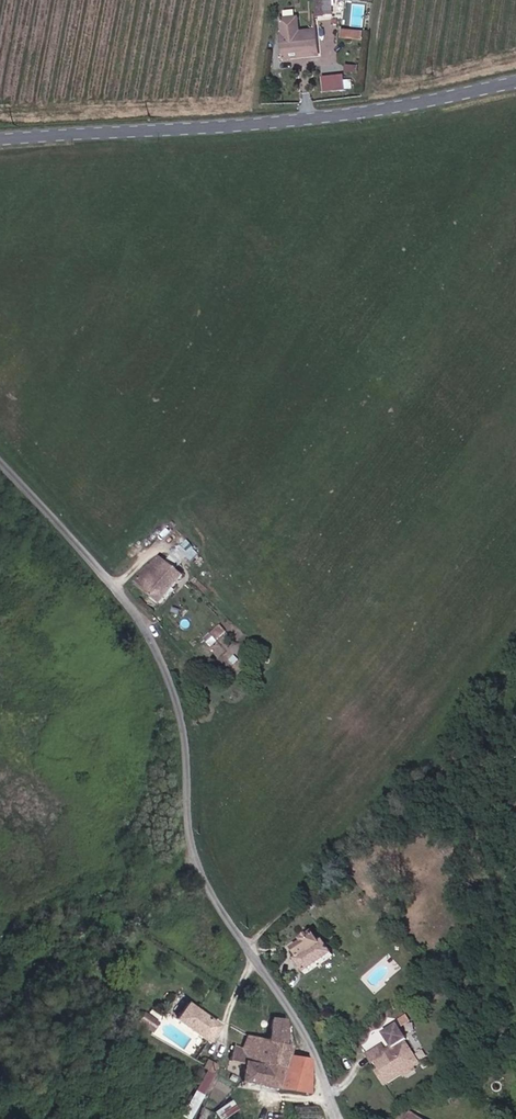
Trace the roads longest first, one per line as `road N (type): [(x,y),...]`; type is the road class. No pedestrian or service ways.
road 1 (unclassified): [(0,462),(155,641),(184,726),(198,867),(313,1044),(336,1118)]
road 2 (tertiary): [(0,141),(257,125),(515,85)]

